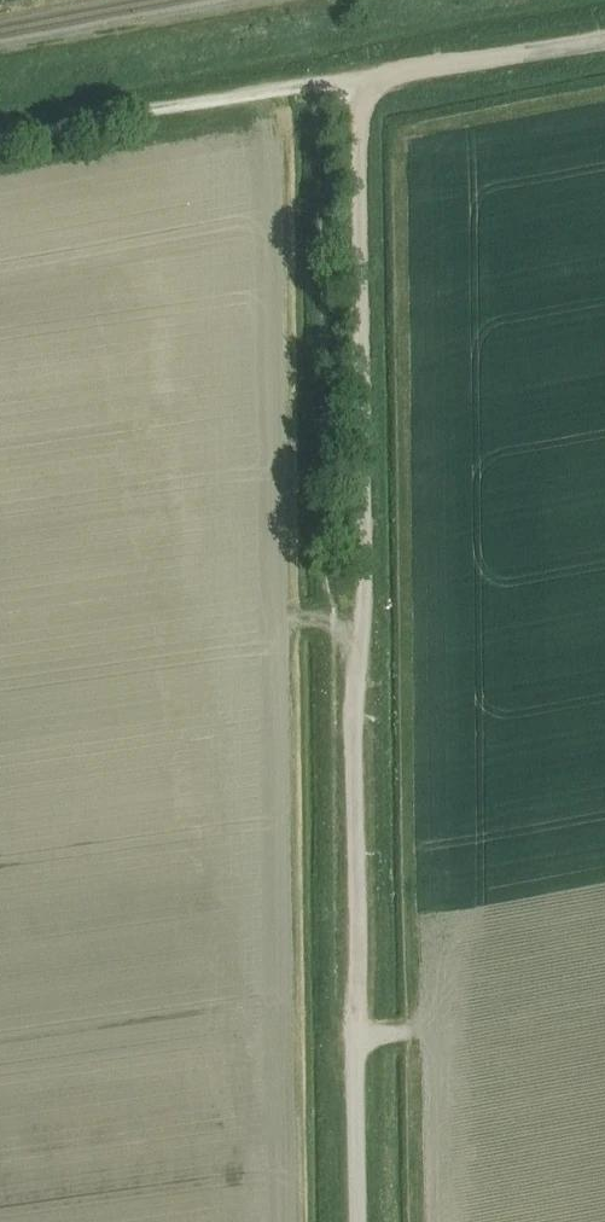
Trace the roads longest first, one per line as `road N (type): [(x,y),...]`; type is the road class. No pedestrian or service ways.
road 1 (track): [(351,1031),(352,77)]
road 2 (track): [(0,134),(291,80),(352,77)]
road 3 (track): [(352,77),(604,34)]
road 4 (unclassified): [(354,1221),(351,1031)]

